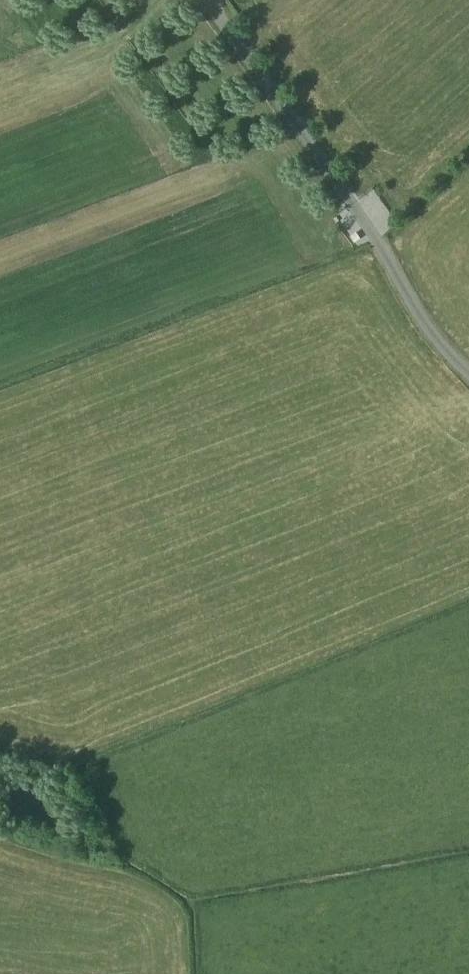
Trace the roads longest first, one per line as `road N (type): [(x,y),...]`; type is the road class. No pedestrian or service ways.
road 1 (unclassified): [(205,0),(368,231),(416,316),(468,375)]

